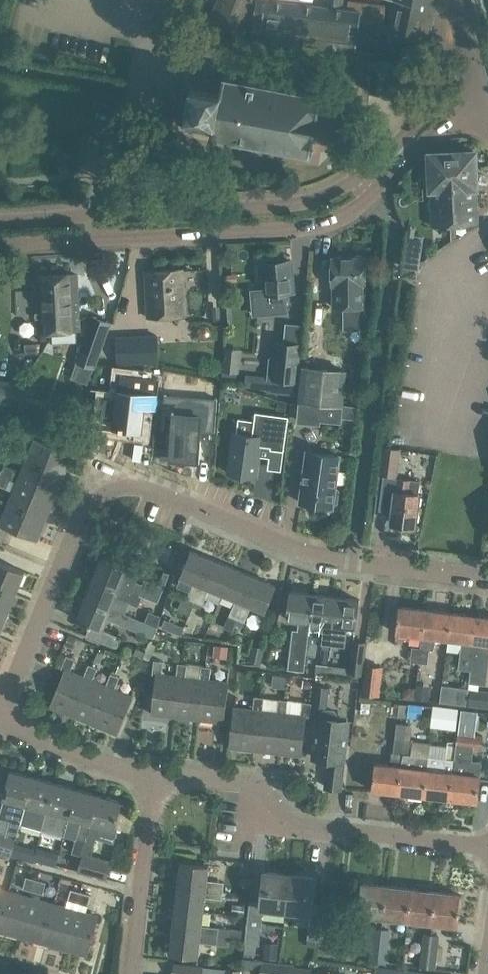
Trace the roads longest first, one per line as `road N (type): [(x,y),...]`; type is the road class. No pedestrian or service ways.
road 1 (residential): [(0,712),(77,525),(112,490),(151,490),(314,557),(487,580)]
road 2 (residential): [(0,245),(317,227),(371,200),(431,135),(484,117)]
road 3 (residential): [(474,88),(434,102),(358,178),(320,198),(0,217)]
road 4 (residential): [(487,849),(280,824),(245,786),(155,780)]
road 5 (residential): [(155,780),(131,973)]
road 6 (residential): [(155,780),(0,724)]

